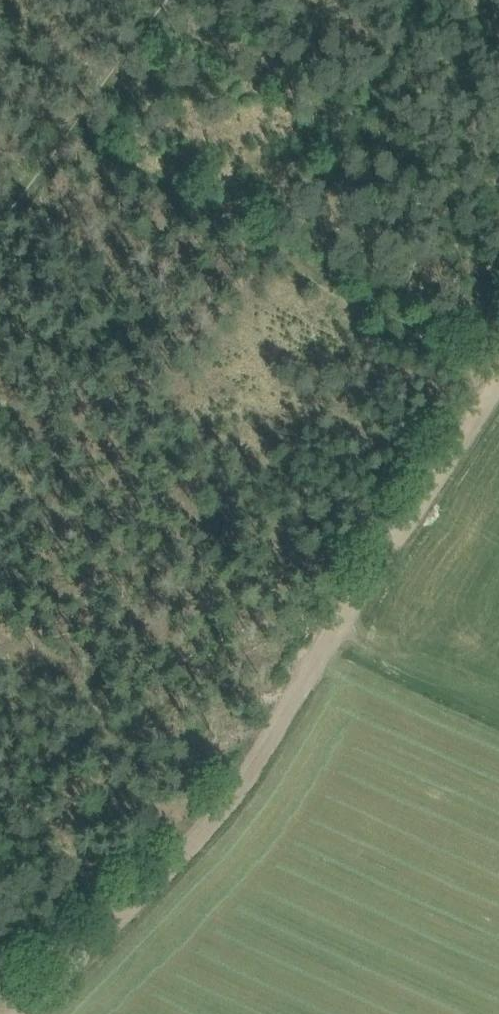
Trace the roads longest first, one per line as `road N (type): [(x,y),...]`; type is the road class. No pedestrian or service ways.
road 1 (track): [(139,898),(253,764),(498,373)]
road 2 (track): [(496,378),(0,96)]
road 3 (track): [(23,1013),(139,898),(0,824)]
road 4 (track): [(173,0),(0,224)]

